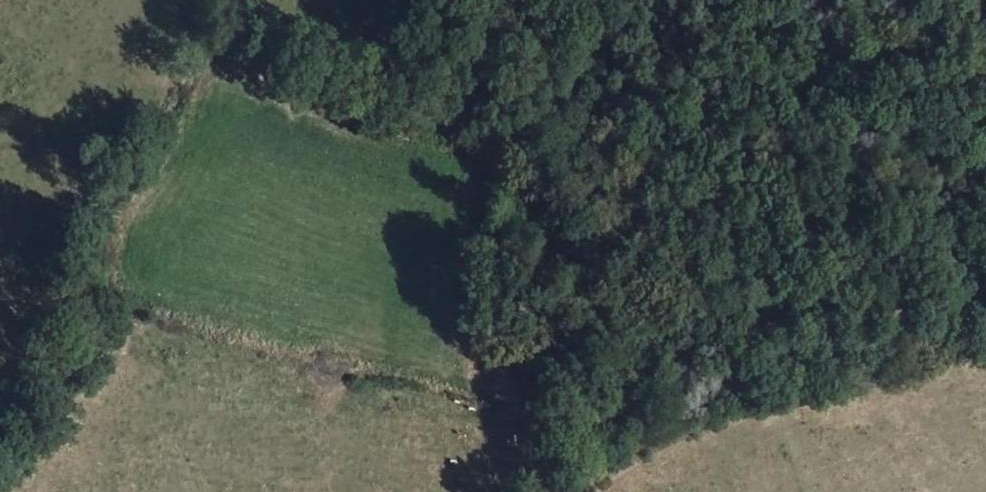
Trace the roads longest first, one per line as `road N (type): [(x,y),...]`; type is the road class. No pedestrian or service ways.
road 1 (track): [(540,491),(533,406),(499,383)]

